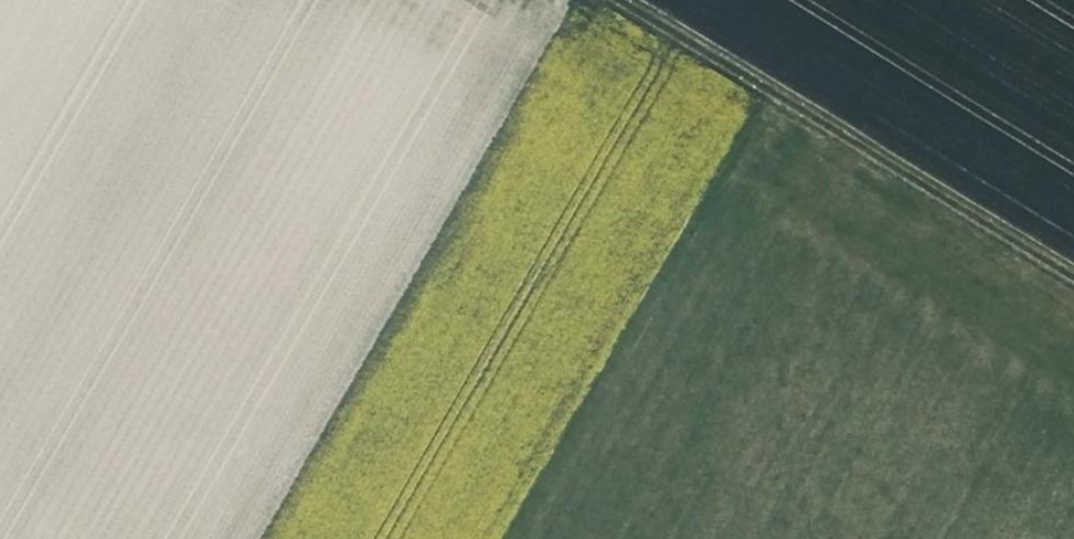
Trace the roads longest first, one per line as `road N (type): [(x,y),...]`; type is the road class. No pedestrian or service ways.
road 1 (track): [(1073,279),(614,0)]

